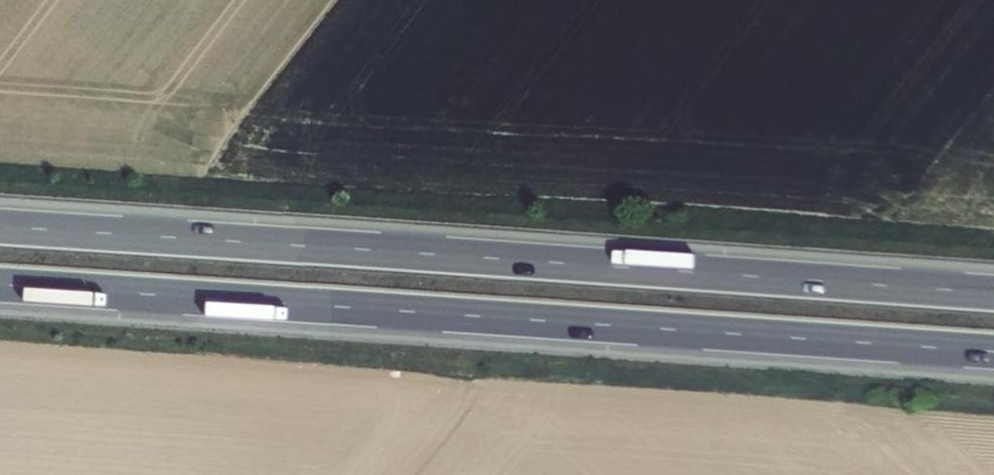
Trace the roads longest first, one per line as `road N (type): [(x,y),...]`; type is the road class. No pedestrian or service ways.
road 1 (motorway): [(993,293),(0,226)]
road 2 (motorway): [(0,286),(993,353)]

